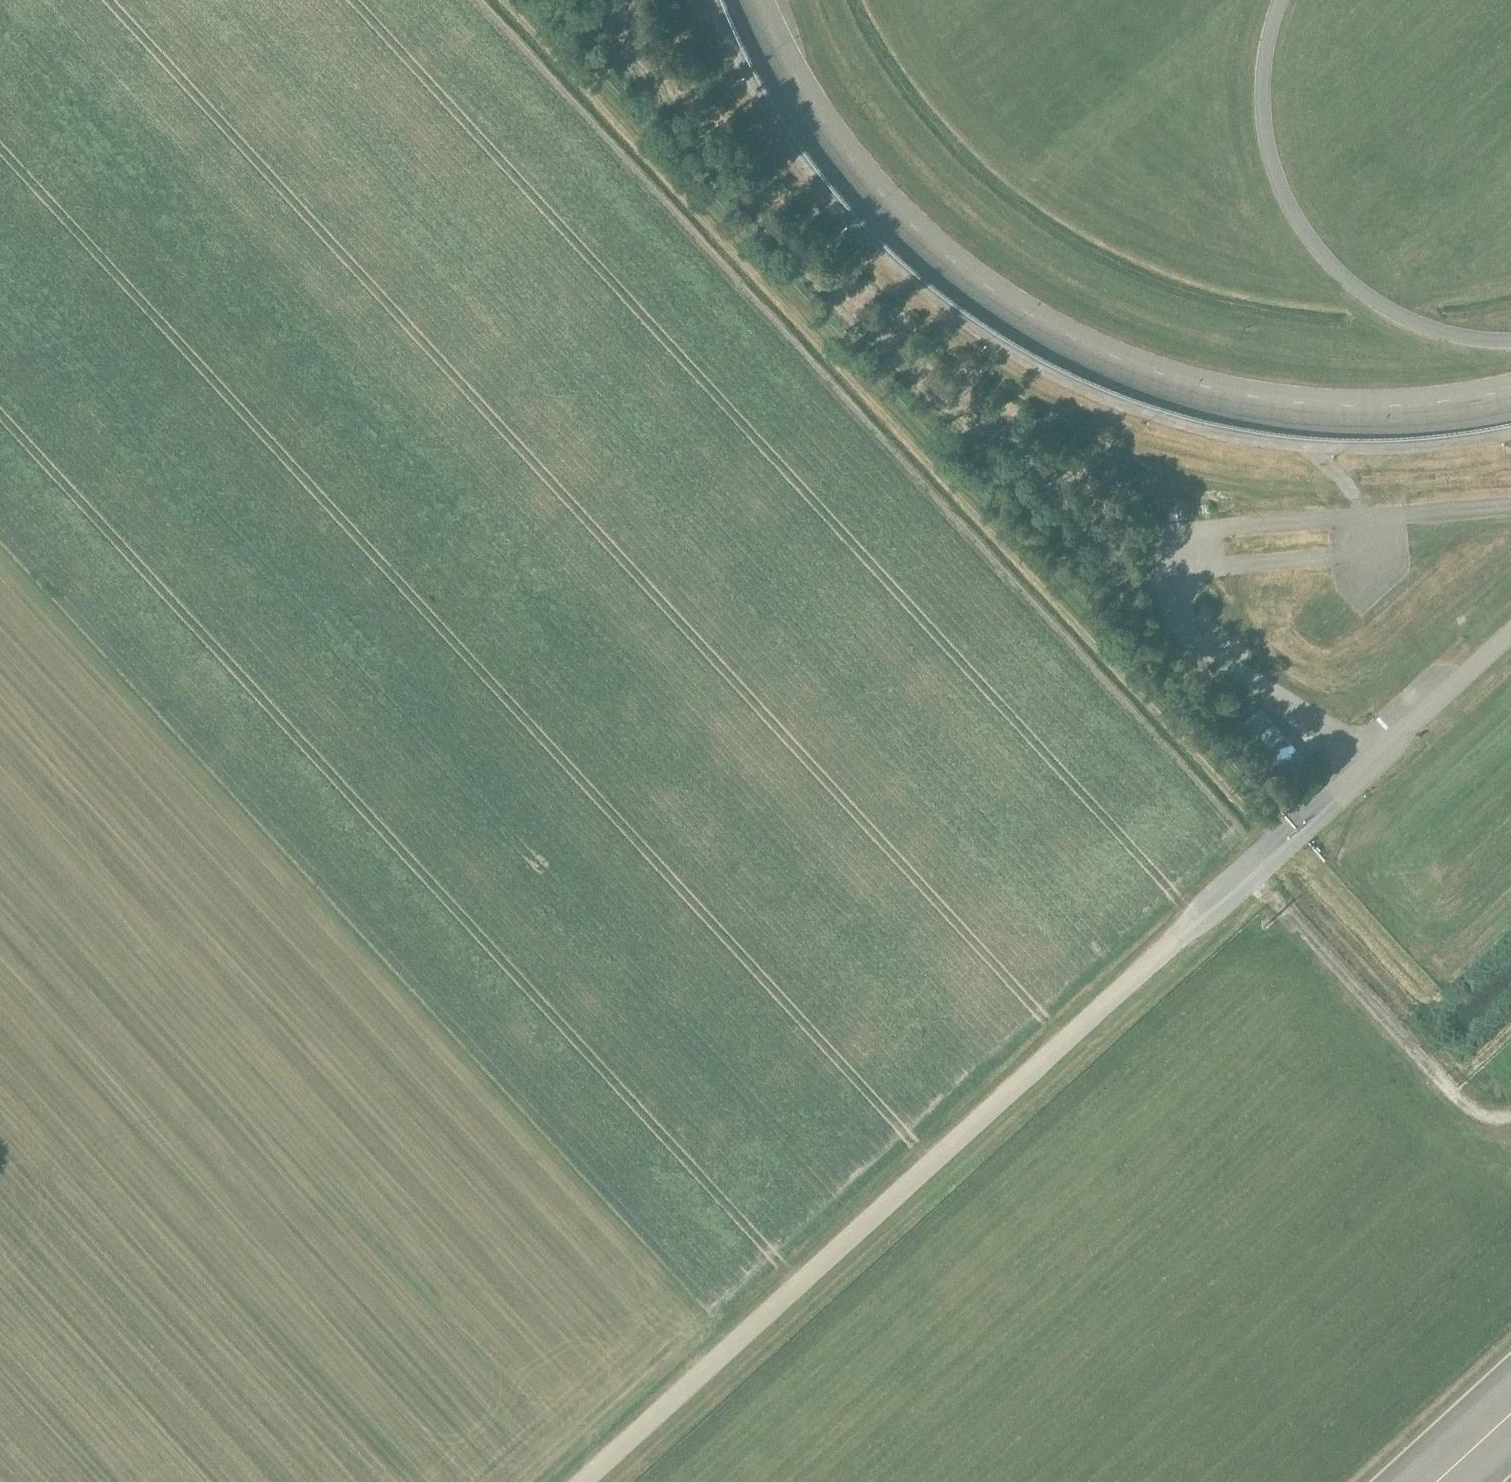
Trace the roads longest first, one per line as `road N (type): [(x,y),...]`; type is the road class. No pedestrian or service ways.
road 1 (unclassified): [(582,1481),(1298,835)]

